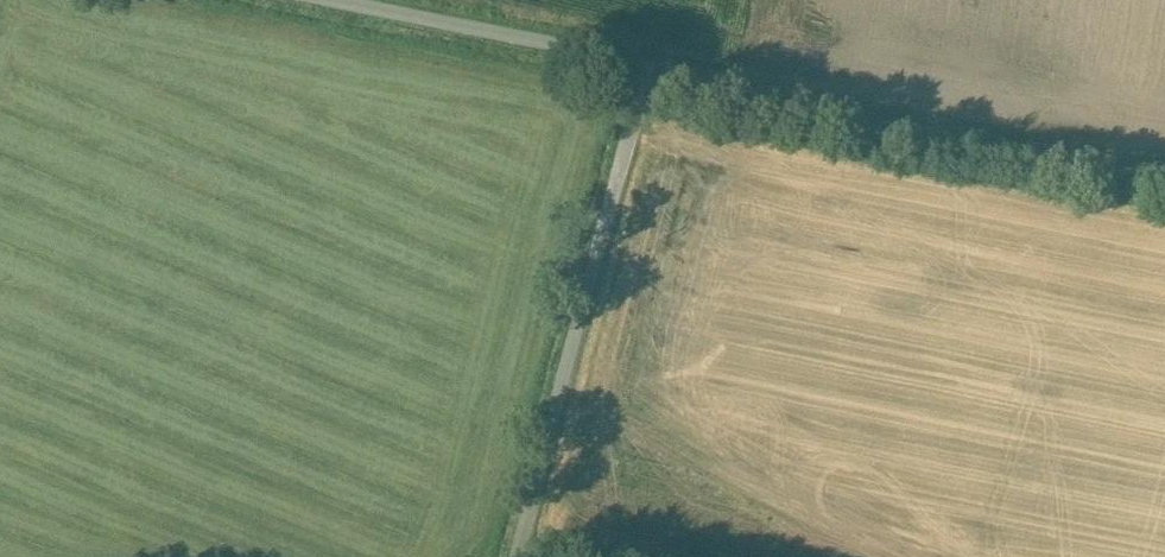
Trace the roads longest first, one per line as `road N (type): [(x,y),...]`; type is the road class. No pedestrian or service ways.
road 1 (unclassified): [(338,0),(647,64),(520,556)]
road 2 (track): [(647,64),(1164,171)]

